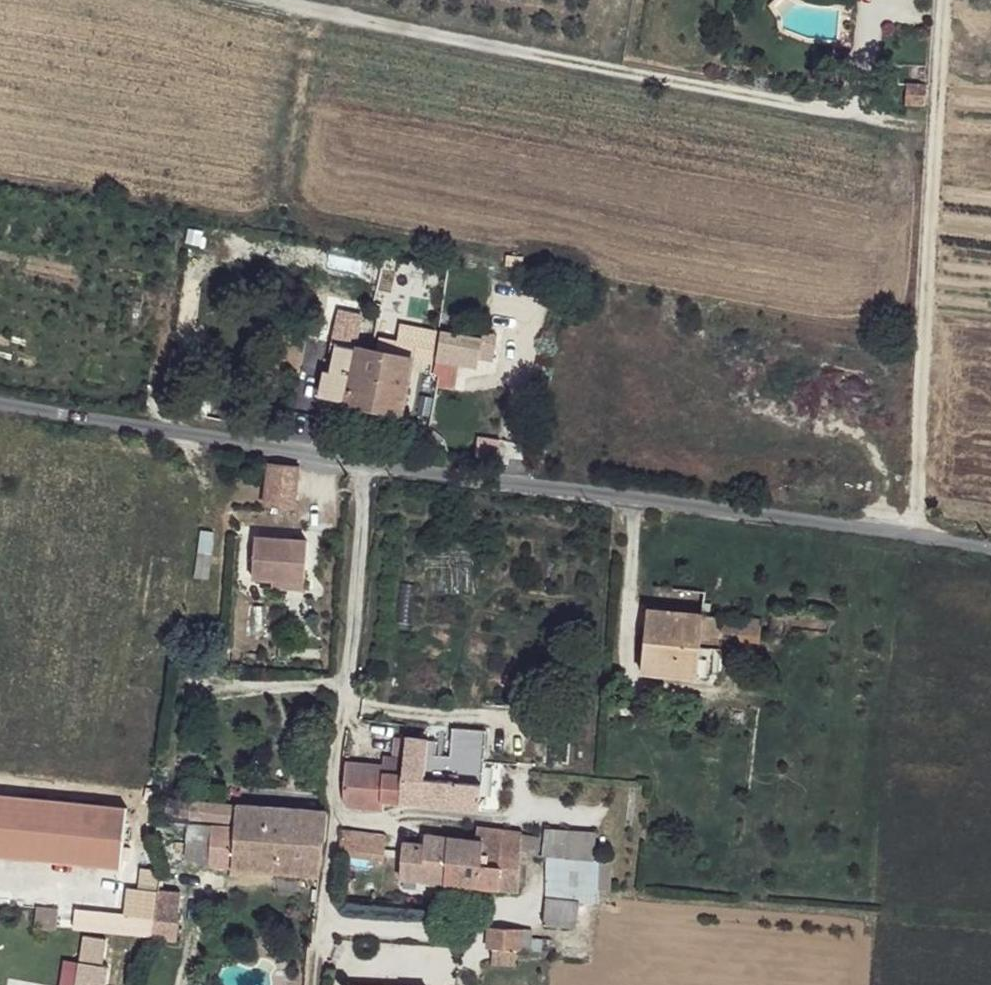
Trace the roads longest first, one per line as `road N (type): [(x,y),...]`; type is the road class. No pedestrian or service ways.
road 1 (track): [(278,0),(436,43),(939,134)]
road 2 (residential): [(990,548),(368,467)]
road 3 (track): [(945,0),(908,534)]
road 4 (residential): [(318,984),(368,467)]
road 5 (residential): [(368,467),(0,404)]

